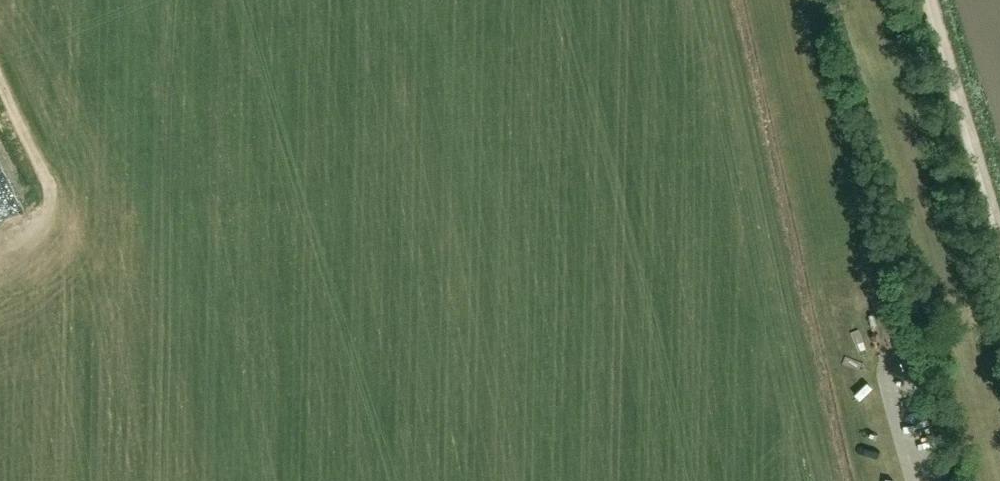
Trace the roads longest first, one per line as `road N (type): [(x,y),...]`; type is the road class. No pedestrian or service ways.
road 1 (track): [(999,216),(935,0)]

